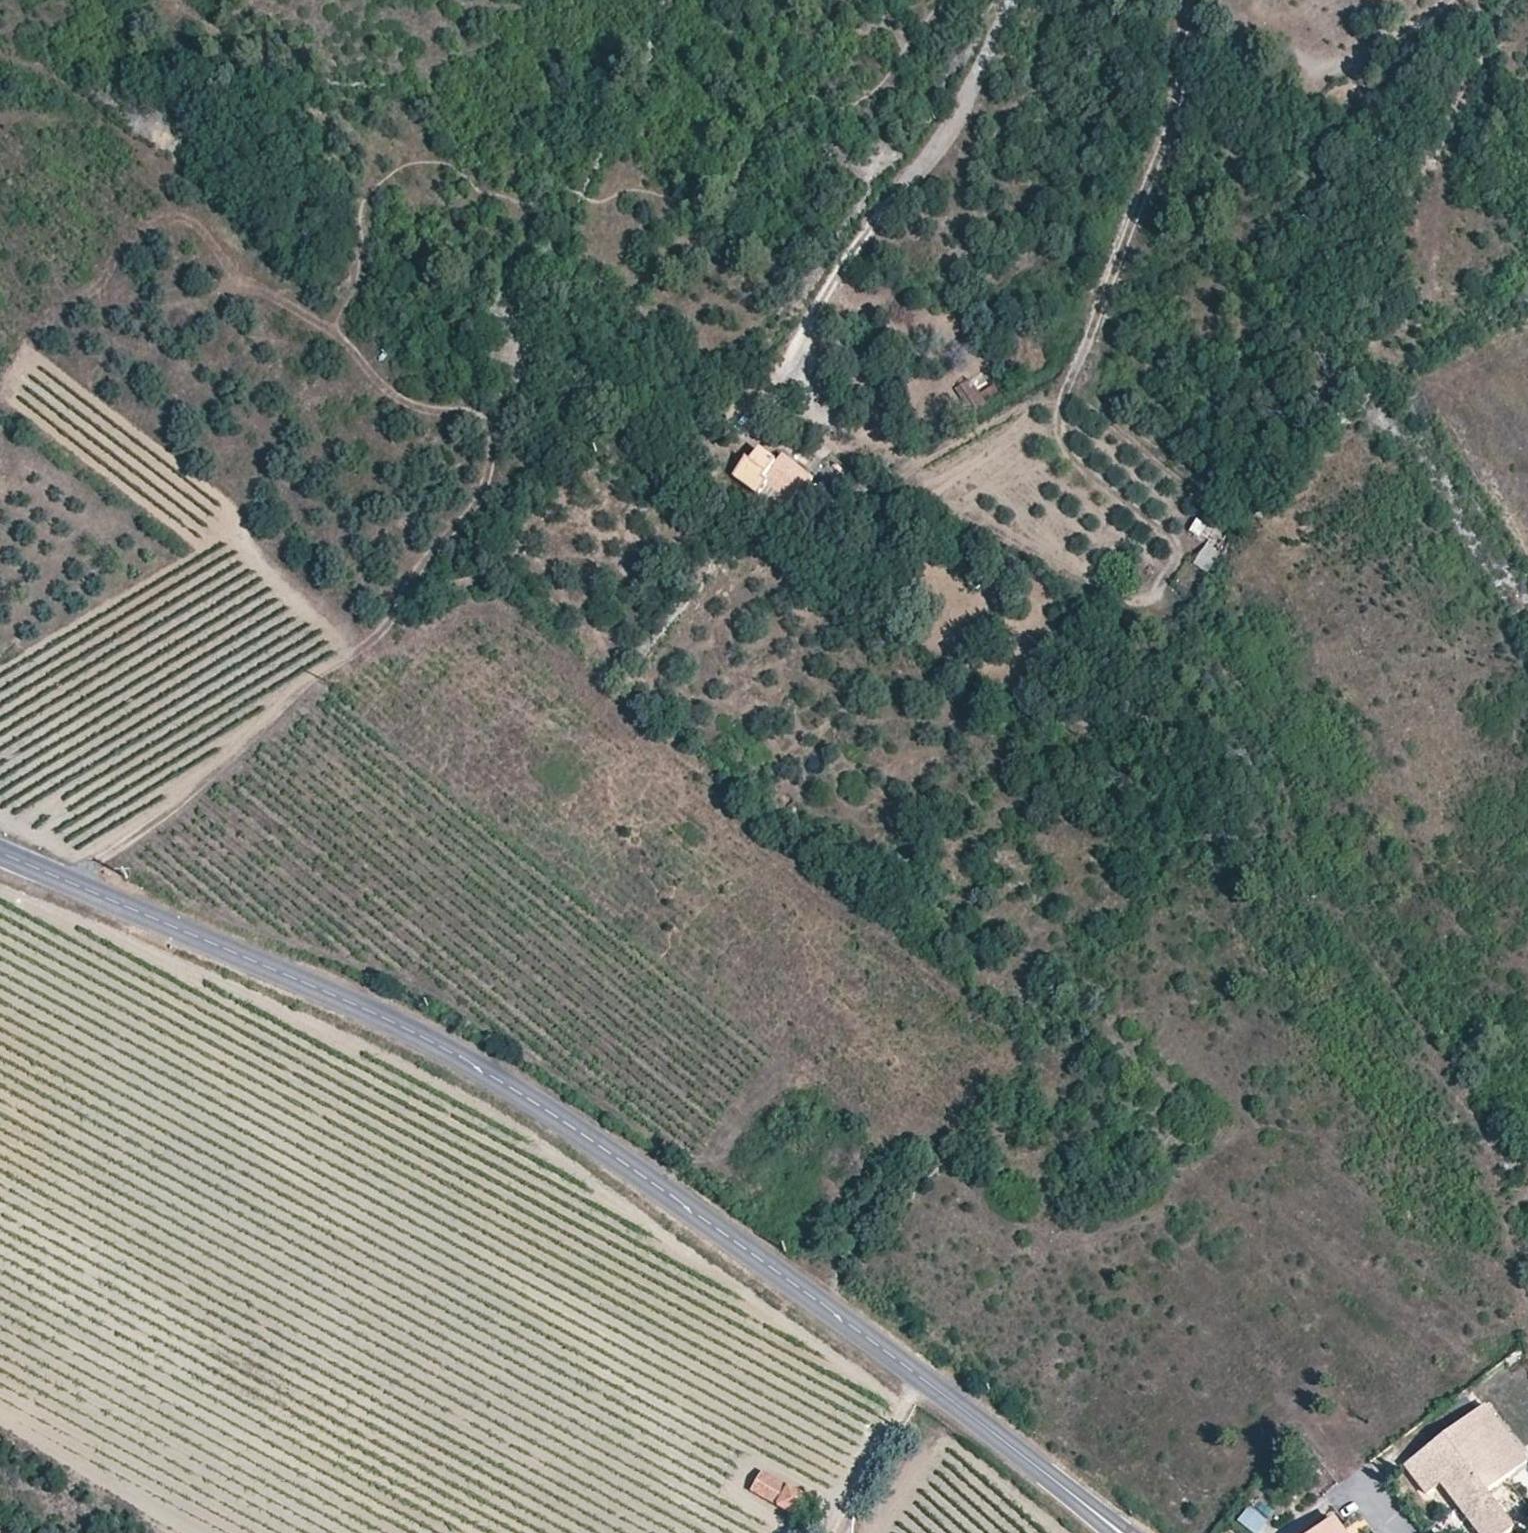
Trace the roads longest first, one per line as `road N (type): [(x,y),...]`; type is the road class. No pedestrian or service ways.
road 1 (tertiary): [(1119,1532),(974,1414),(516,1089),(285,975),(0,855)]
road 2 (track): [(1188,0),(1159,169),(1068,397)]

